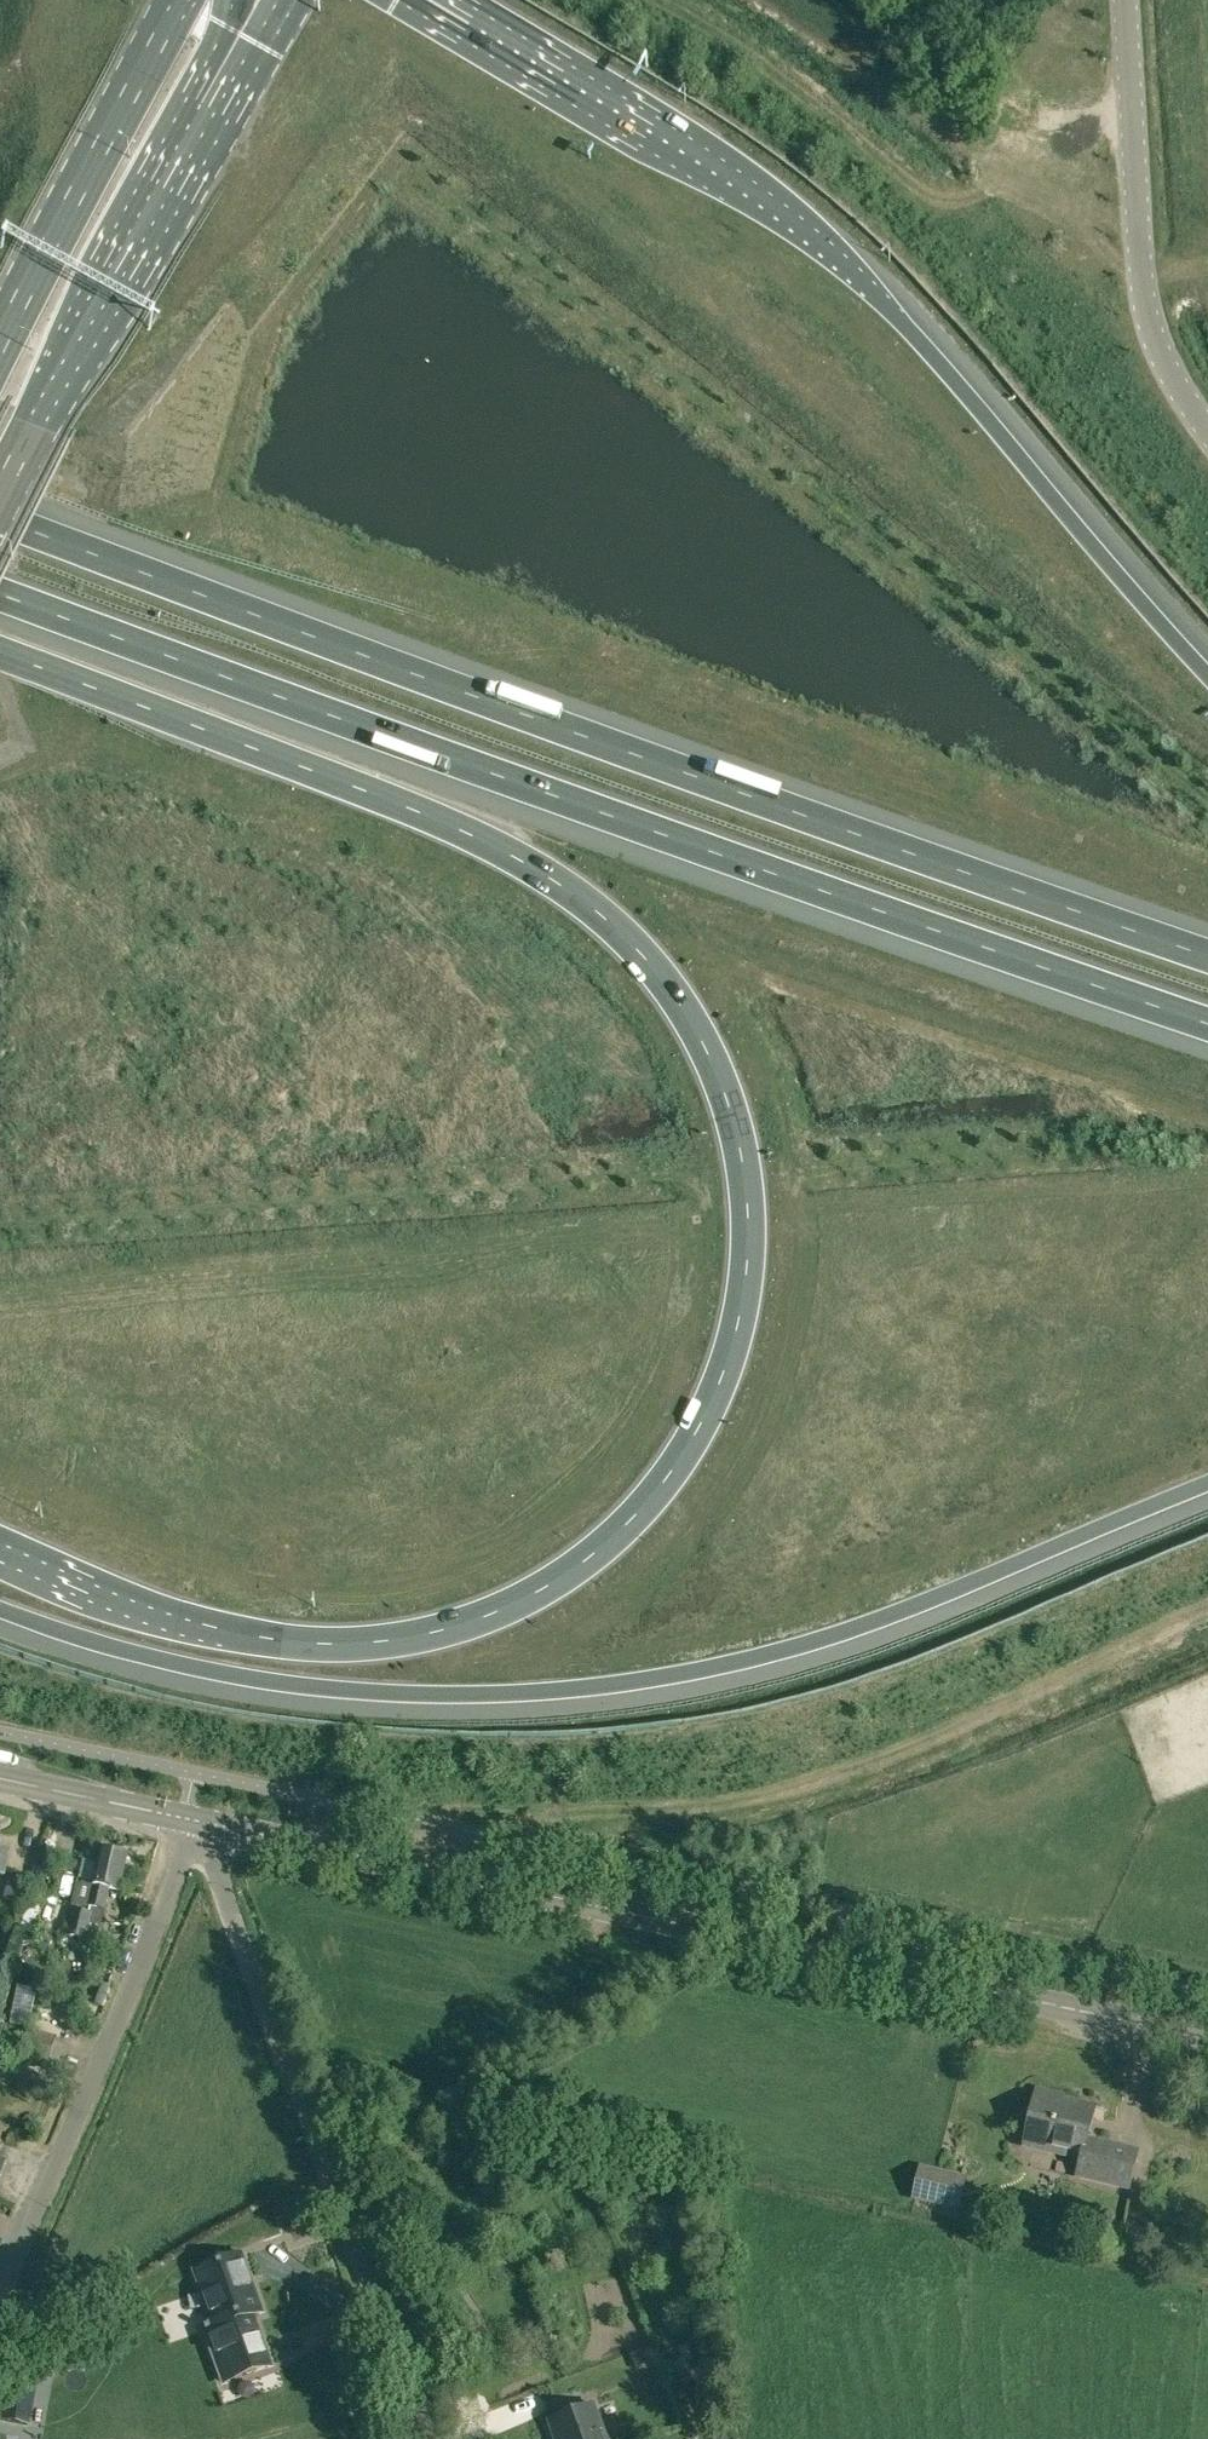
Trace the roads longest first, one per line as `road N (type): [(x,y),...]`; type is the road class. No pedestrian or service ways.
road 1 (motorway): [(0,653),(386,797),(518,858),(591,907),(649,957),(712,1061),(739,1141),(748,1213),(741,1313),(690,1443),(612,1540),(500,1611),(401,1640),(266,1641),(137,1602),(0,1542)]
road 2 (motorway): [(1207,958),(0,520)]
road 3 (motorway): [(0,594),(1207,1023)]
road 4 (motorway): [(0,1608),(98,1642),(256,1678),(427,1693),(588,1687),(746,1661),(828,1637),(1207,1483)]
road 5 (motorway): [(1207,672),(869,290),(736,187),(432,0)]
road 6 (tertiary): [(1207,2043),(196,1823)]
road 7 (unclassified): [(426,2438),(196,1823)]
road 8 (trunk): [(0,496),(287,0)]
road 9 (unclassified): [(0,2293),(196,1823)]
road 10 (unclassified): [(1207,429),(1159,362),(1143,308),(1129,0)]
road 11 (trunk): [(177,0),(0,341)]
road 12 (tertiary): [(0,1780),(196,1823)]

